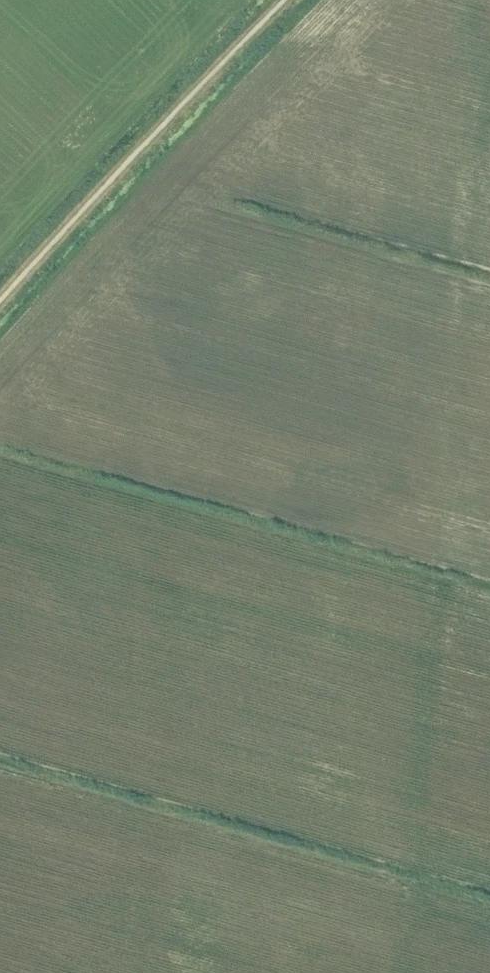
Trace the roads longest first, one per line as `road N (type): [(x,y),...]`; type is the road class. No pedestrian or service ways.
road 1 (track): [(0,302),(99,190),(291,0)]

